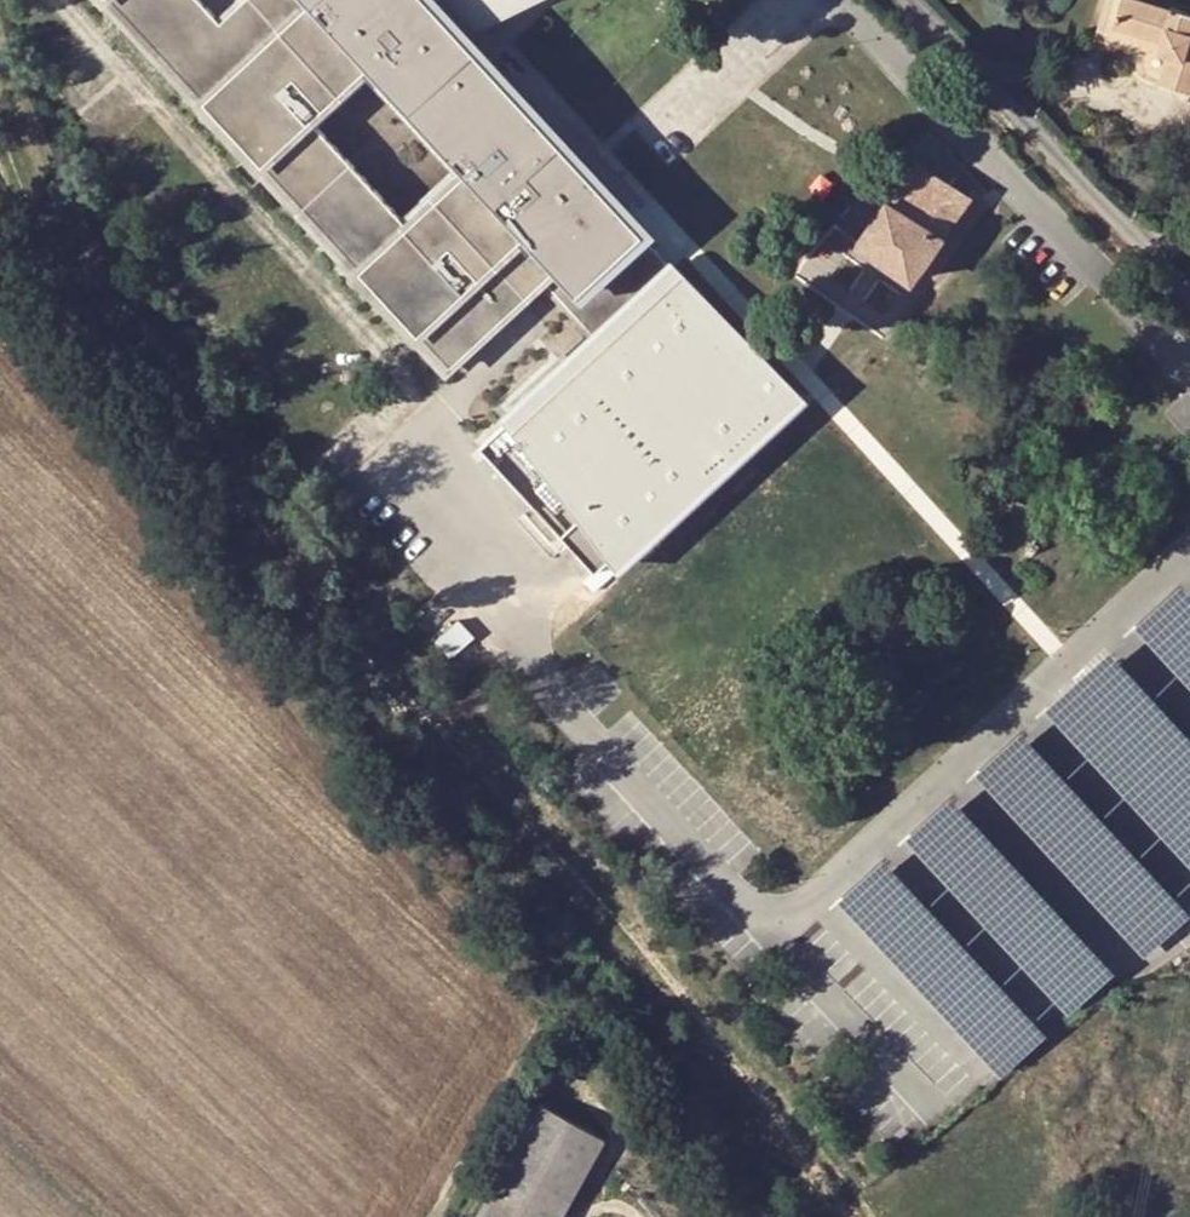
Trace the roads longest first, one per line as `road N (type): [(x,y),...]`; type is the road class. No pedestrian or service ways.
road 1 (unclassified): [(903,0),(1189,296)]

